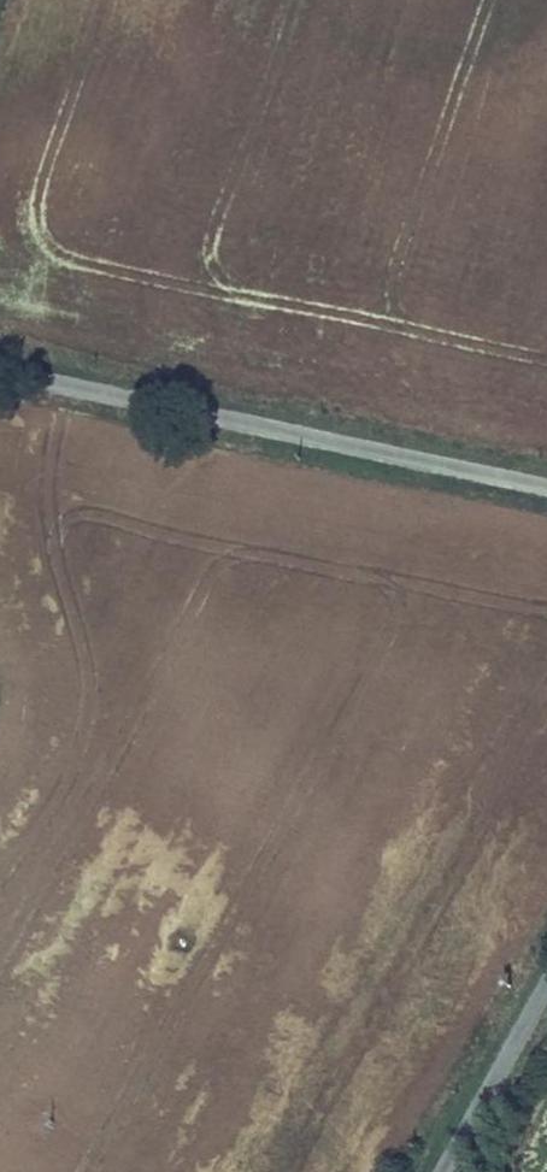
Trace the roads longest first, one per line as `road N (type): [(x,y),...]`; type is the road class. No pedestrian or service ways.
road 1 (unclassified): [(0,374),(546,489)]
road 2 (unclassified): [(441,1171),(546,985)]

